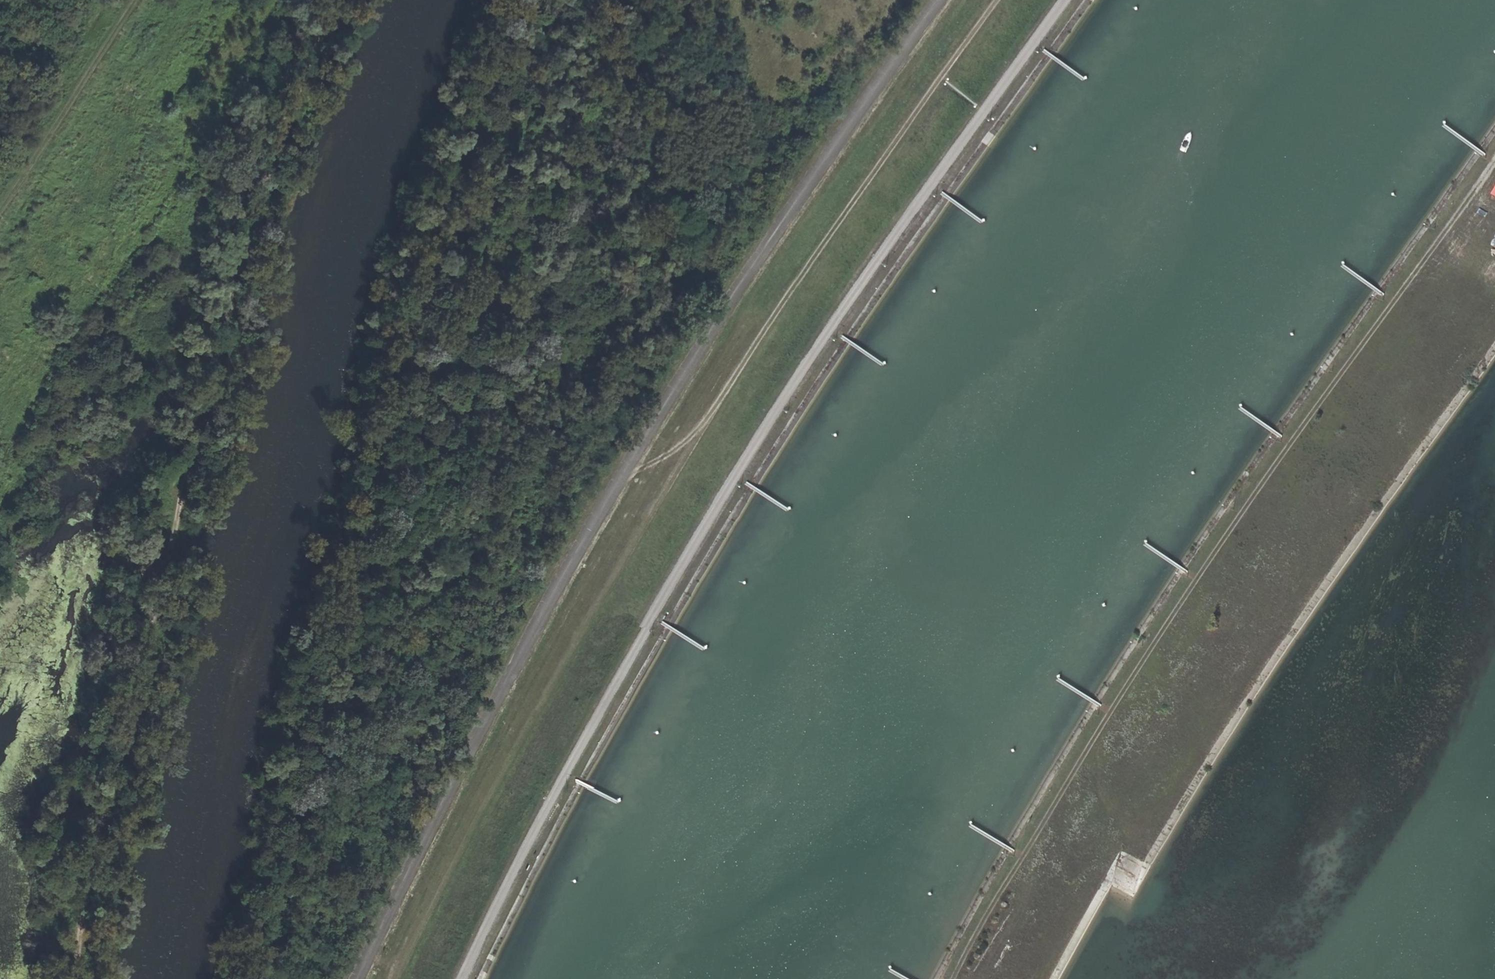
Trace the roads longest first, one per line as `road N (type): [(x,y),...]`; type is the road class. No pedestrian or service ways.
road 1 (track): [(1062,0),(836,321),(574,746),(460,978)]
road 2 (track): [(404,978),(580,641),(716,409),(810,258),(999,0)]
road 3 (track): [(351,0),(222,364),(75,978)]
road 4 (track): [(271,978),(373,475),(478,104),(530,0)]
road 5 (track): [(956,978),(1050,813),(1201,575),(1494,158)]
road 6 (track): [(1494,313),(1232,688),(1139,840)]
road 7 (track): [(0,208),(136,0)]

